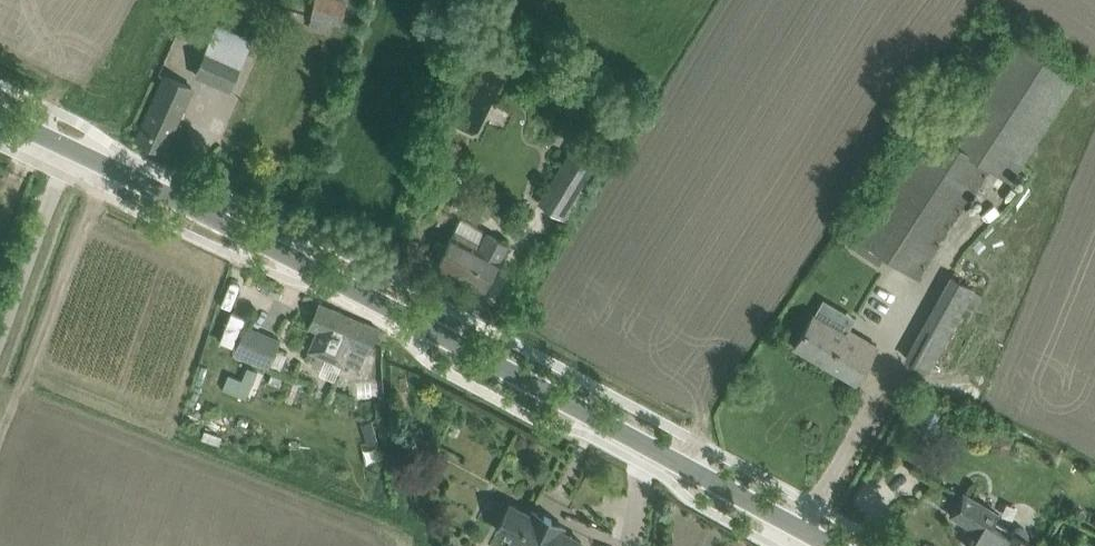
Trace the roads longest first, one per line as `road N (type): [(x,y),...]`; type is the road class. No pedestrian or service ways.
road 1 (tertiary): [(827,545),(500,367),(61,150)]
road 2 (unclassified): [(0,341),(61,150)]

